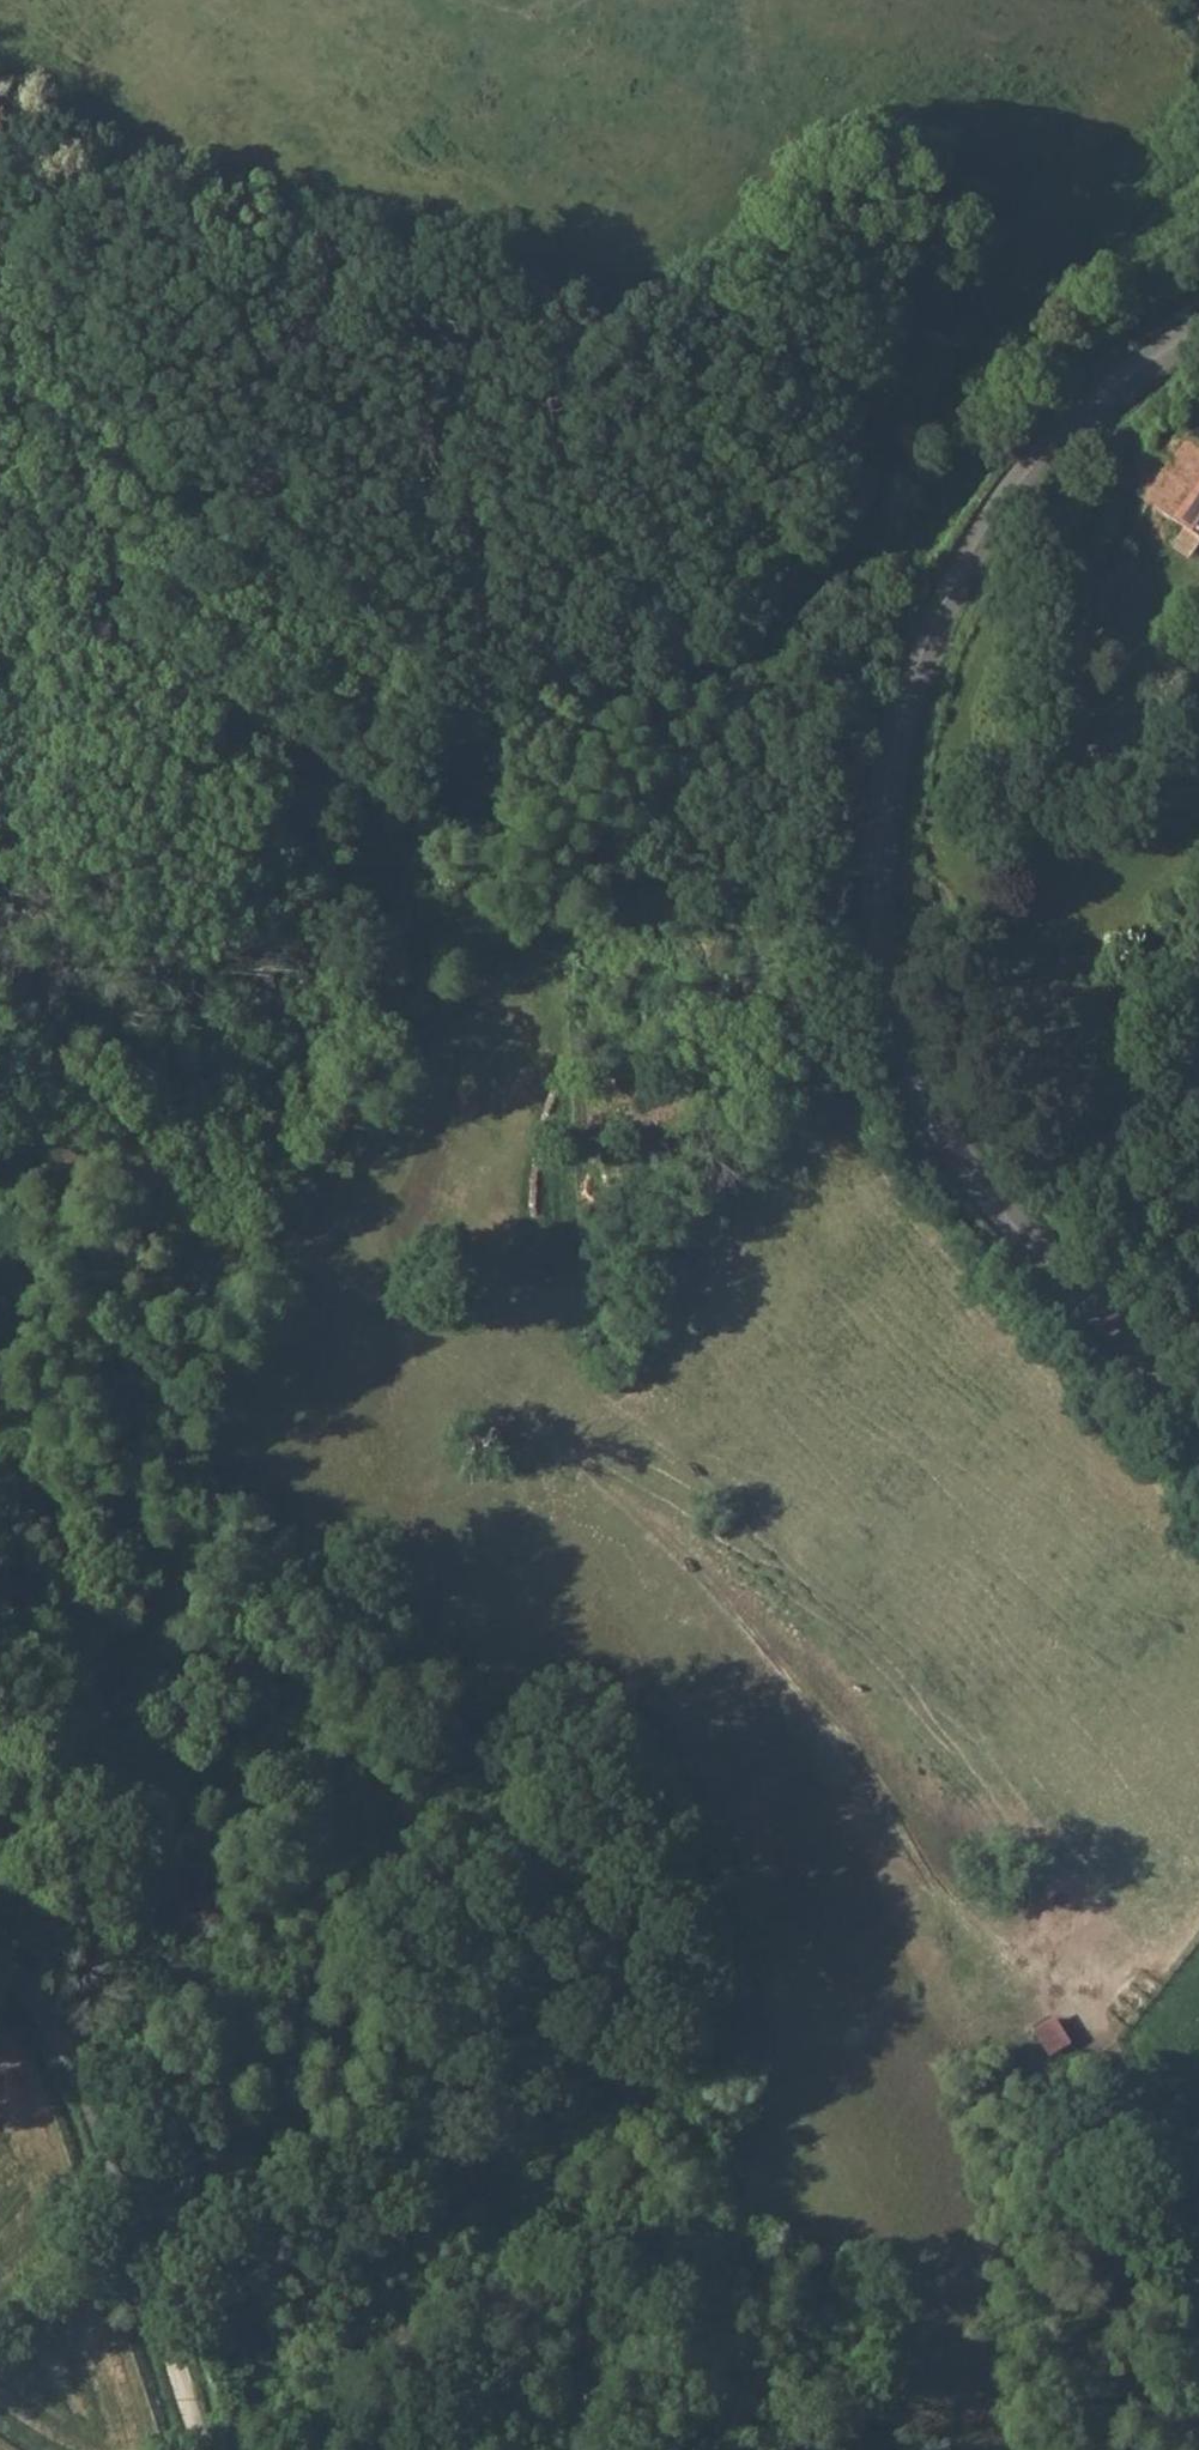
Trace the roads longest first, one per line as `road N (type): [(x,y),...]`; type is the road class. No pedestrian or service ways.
road 1 (tertiary): [(1198,331),(1046,449),(987,520),(914,677),(881,838),(878,930),(890,1012),(969,1173),(1198,1422)]
road 2 (unclassified): [(0,1947),(32,1975),(158,2238),(211,2449)]
road 3 (track): [(1198,2263),(1111,2060)]

